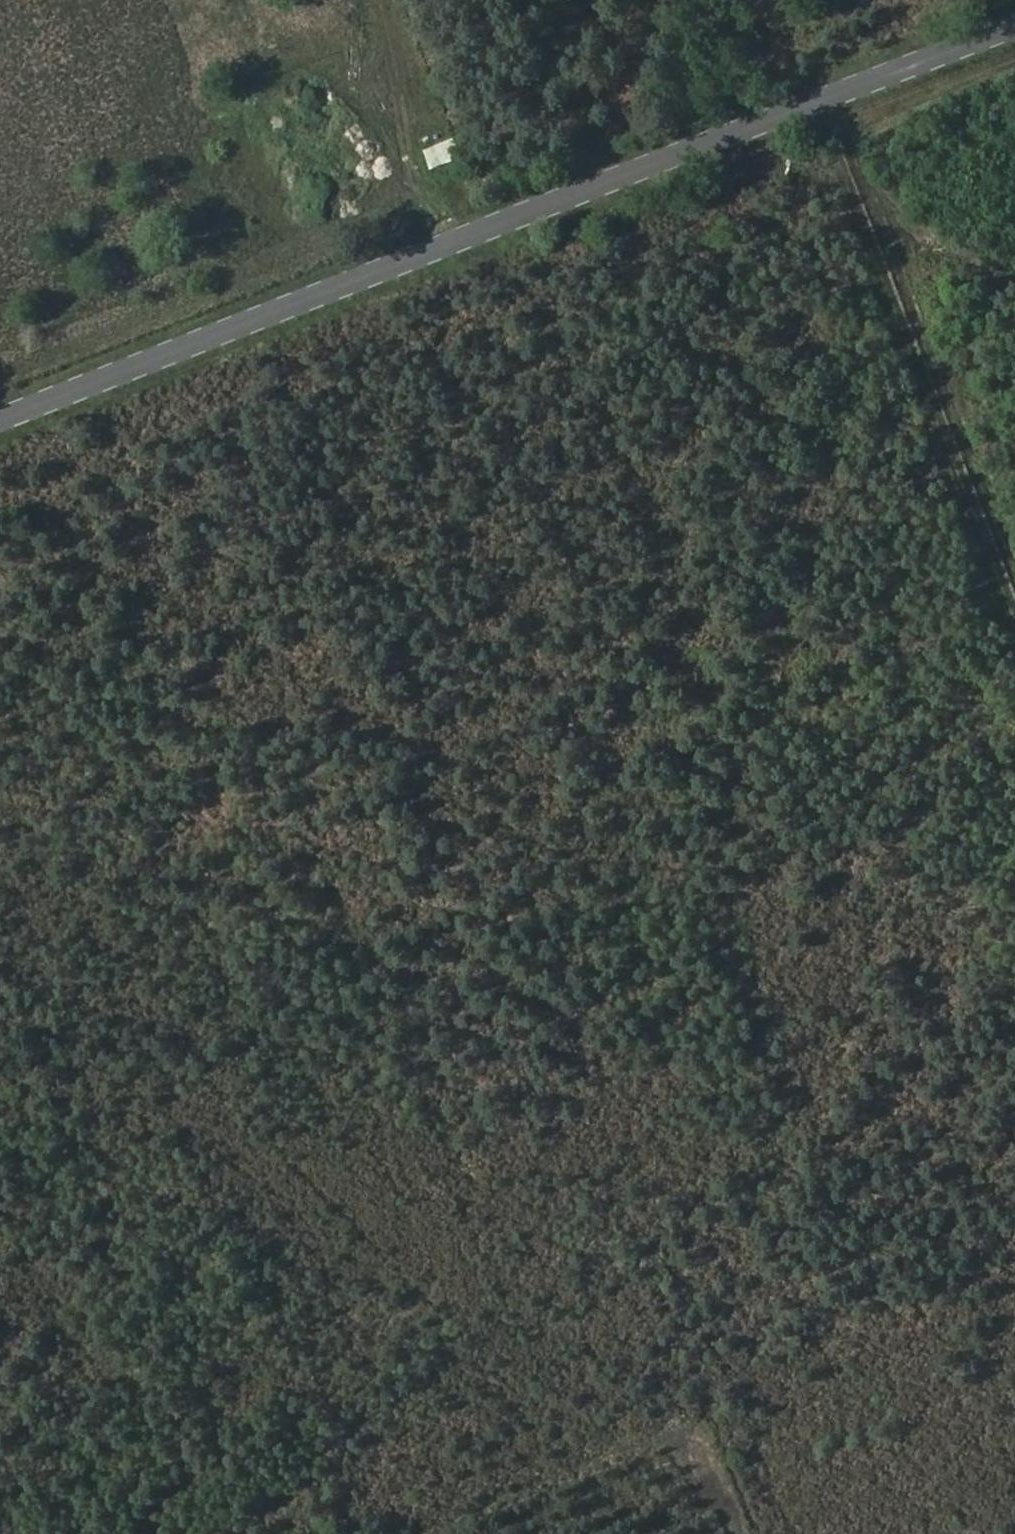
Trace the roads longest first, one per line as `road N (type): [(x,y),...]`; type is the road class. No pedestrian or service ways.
road 1 (tertiary): [(0,419),(1014,25)]

